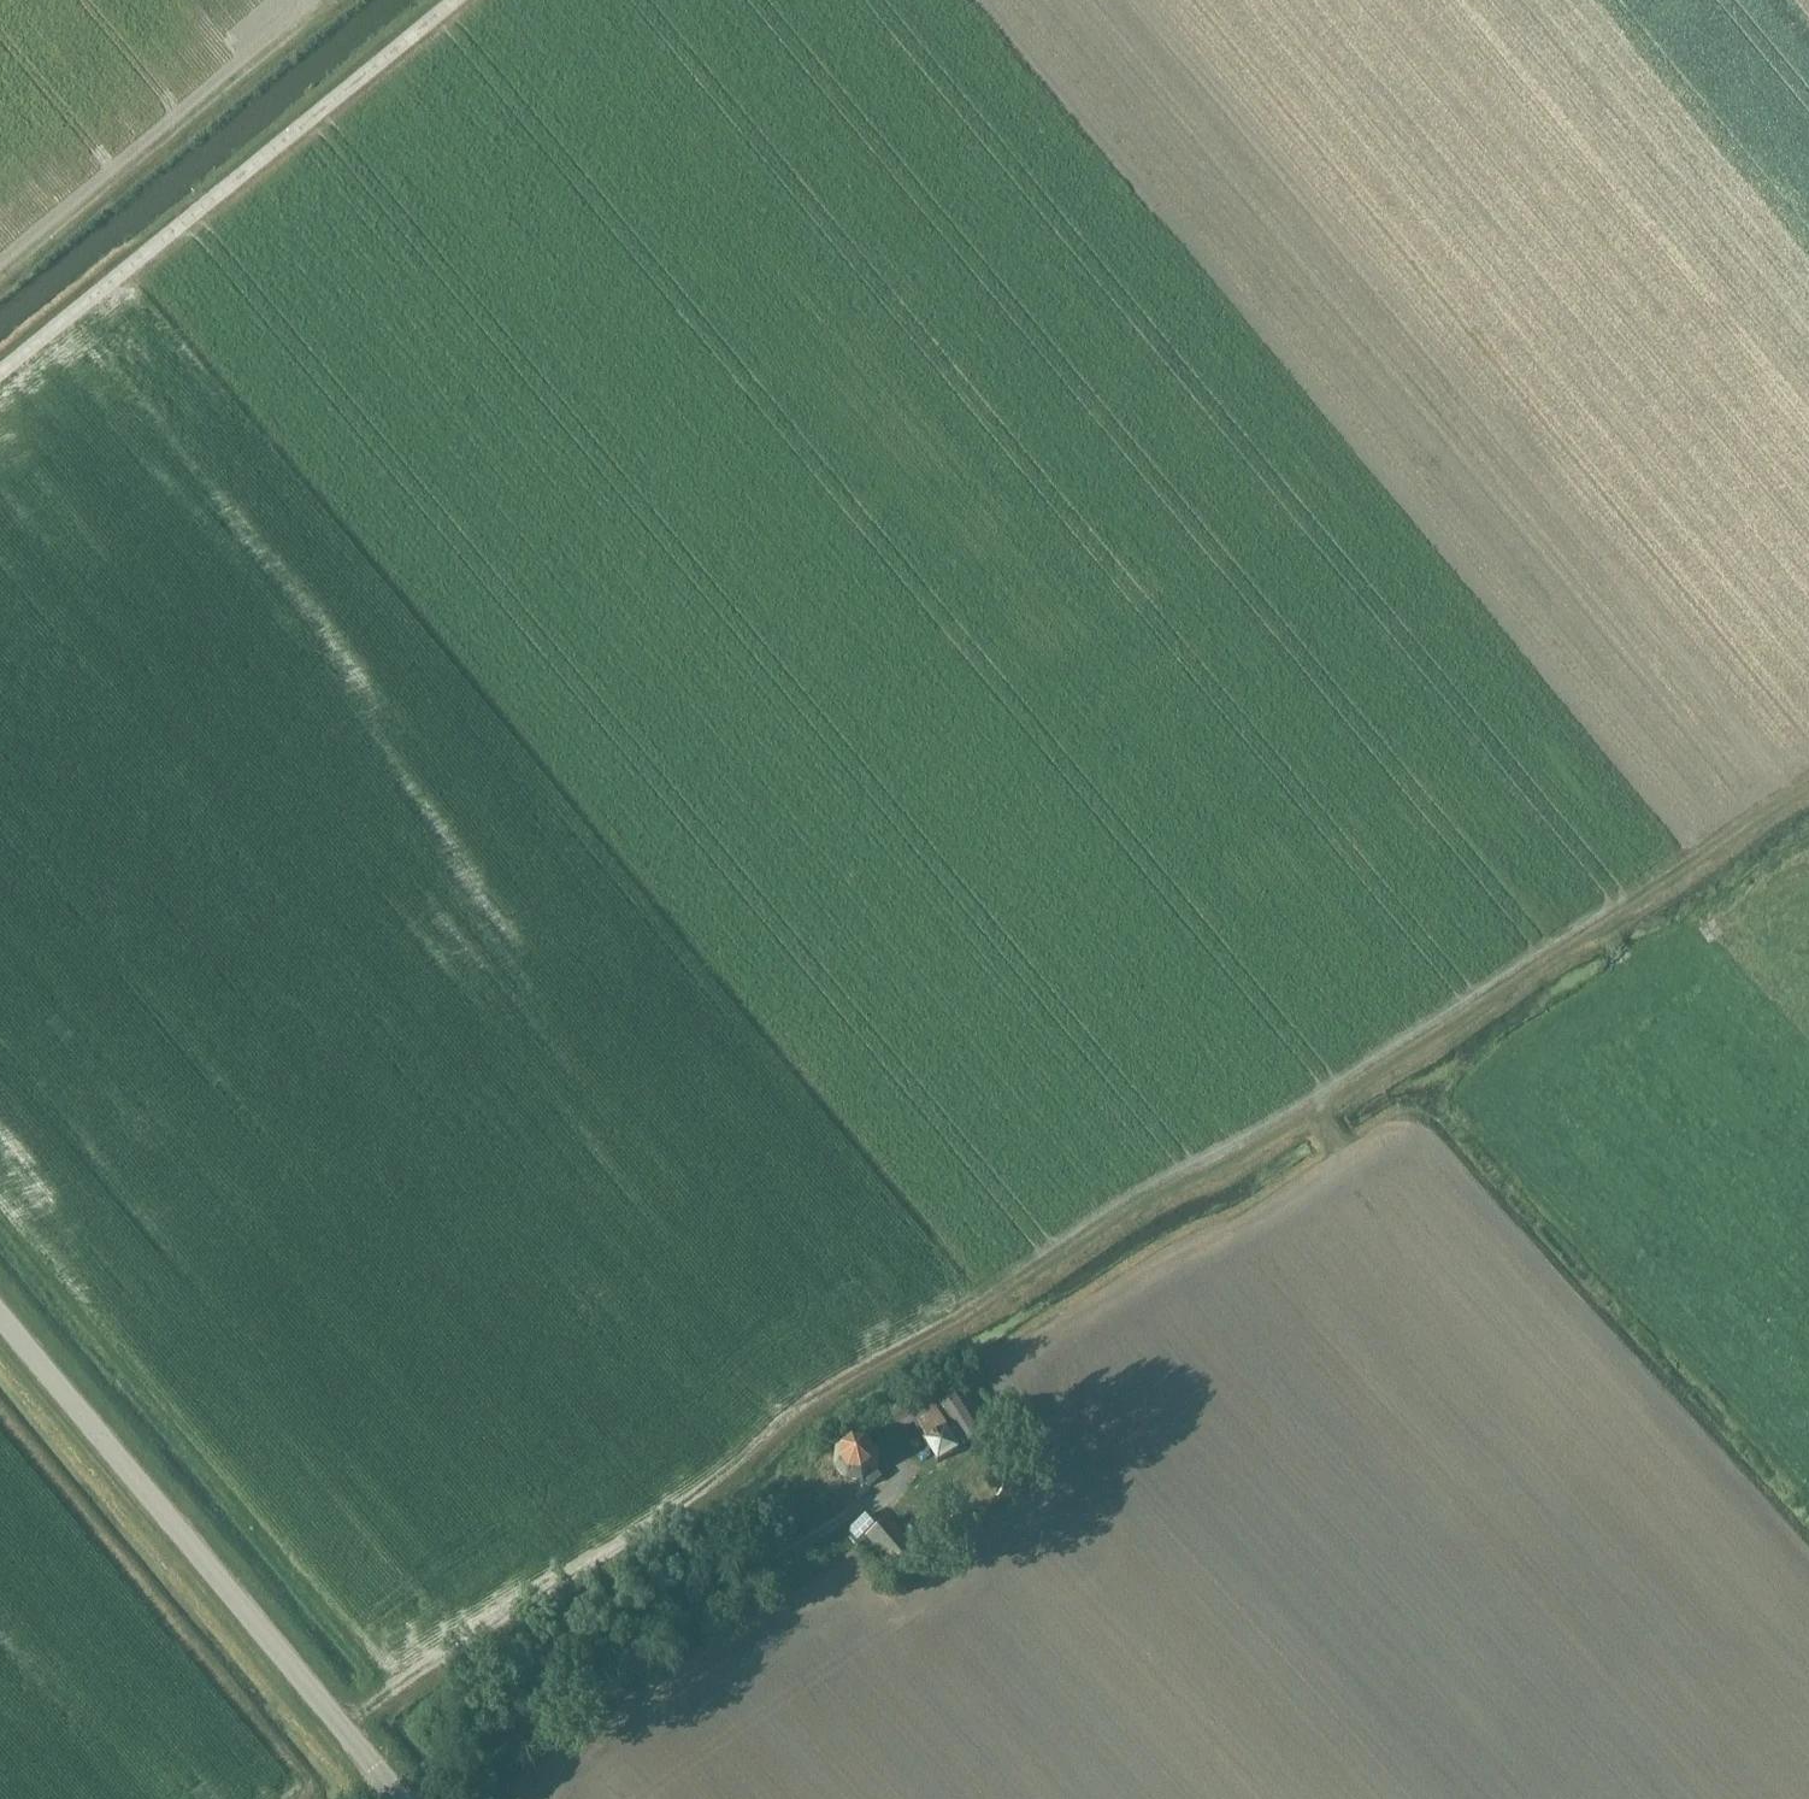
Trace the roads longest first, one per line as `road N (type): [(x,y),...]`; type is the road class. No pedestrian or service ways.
road 1 (unclassified): [(396,1798),(0,1322)]

